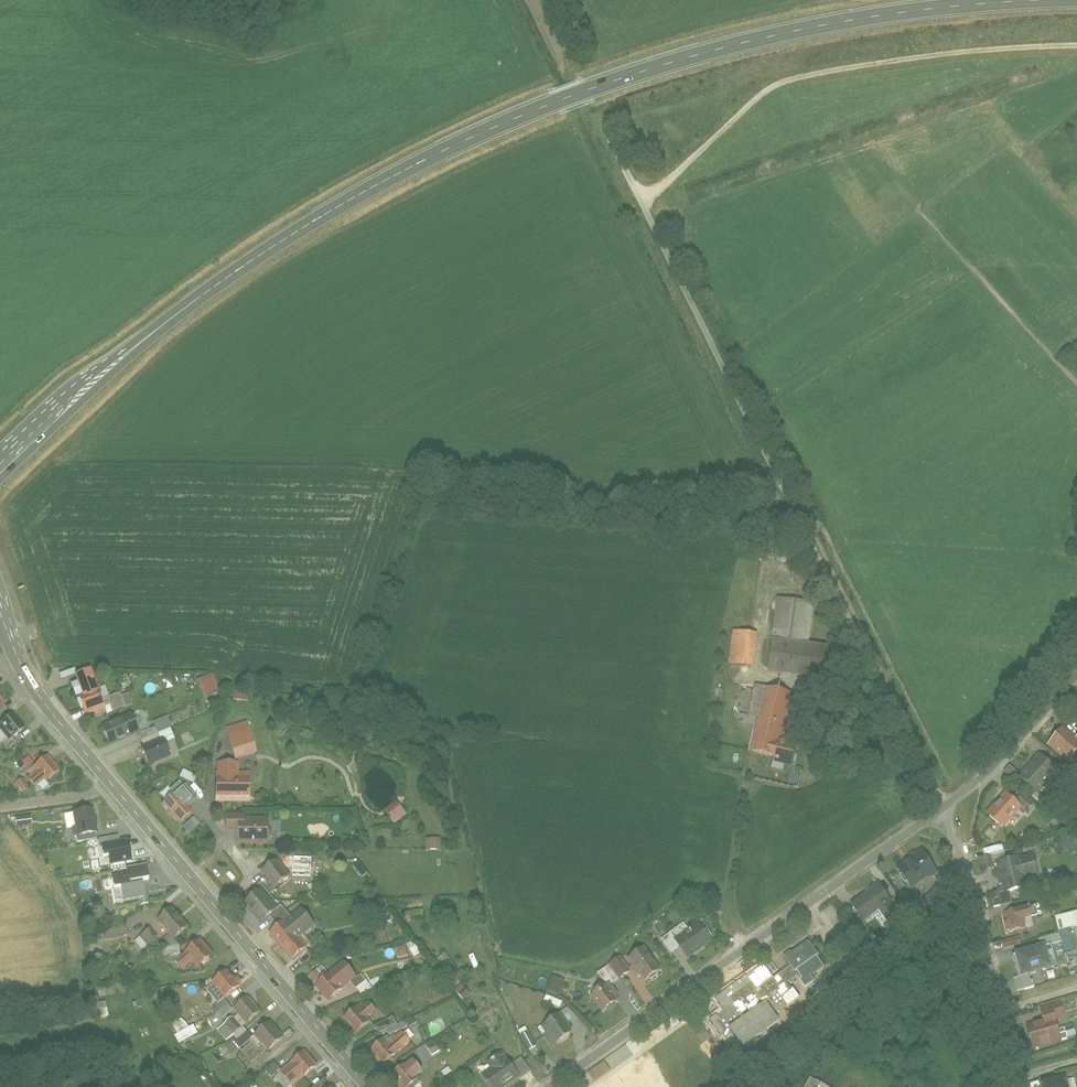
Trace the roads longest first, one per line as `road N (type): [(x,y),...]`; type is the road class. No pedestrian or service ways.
road 1 (primary): [(26,445),(256,257),(474,137),(641,71),(782,33),(920,9),(1051,0)]
road 2 (tertiary): [(366,1086),(44,703),(0,618)]
road 3 (track): [(644,202),(766,89),(791,79),(908,58),(1076,45)]
road 4 (residential): [(553,1086),(943,810)]
road 5 (residential): [(1016,1086),(943,810)]
road 6 (residential): [(943,810),(988,777),(1076,679)]

